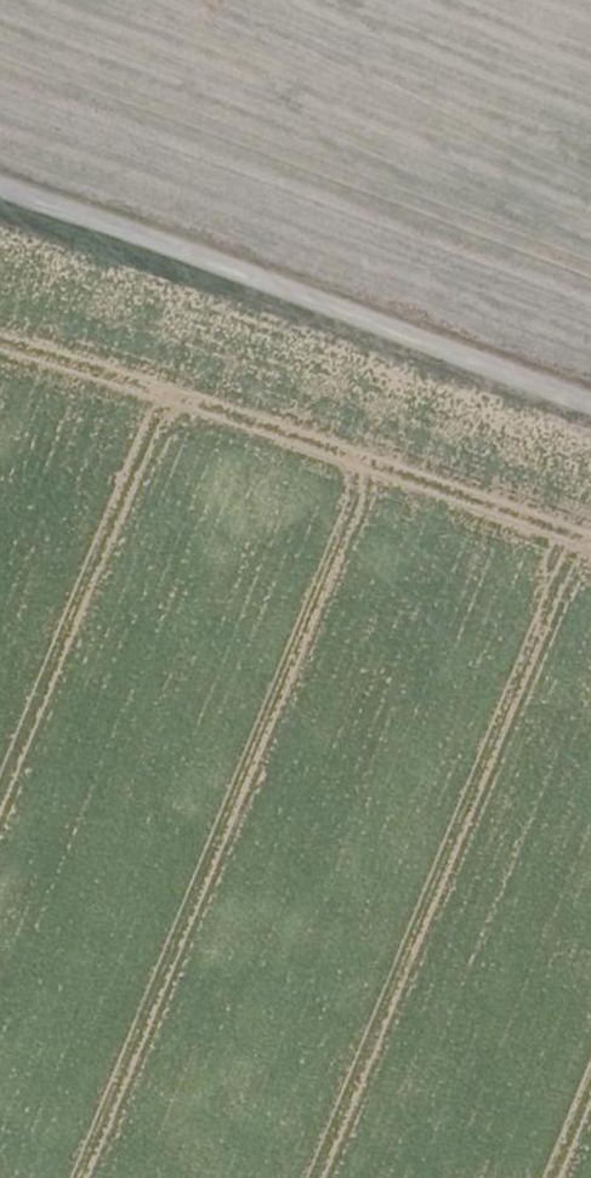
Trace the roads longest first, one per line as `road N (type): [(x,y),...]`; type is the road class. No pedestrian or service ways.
road 1 (track): [(590,394),(0,174)]

